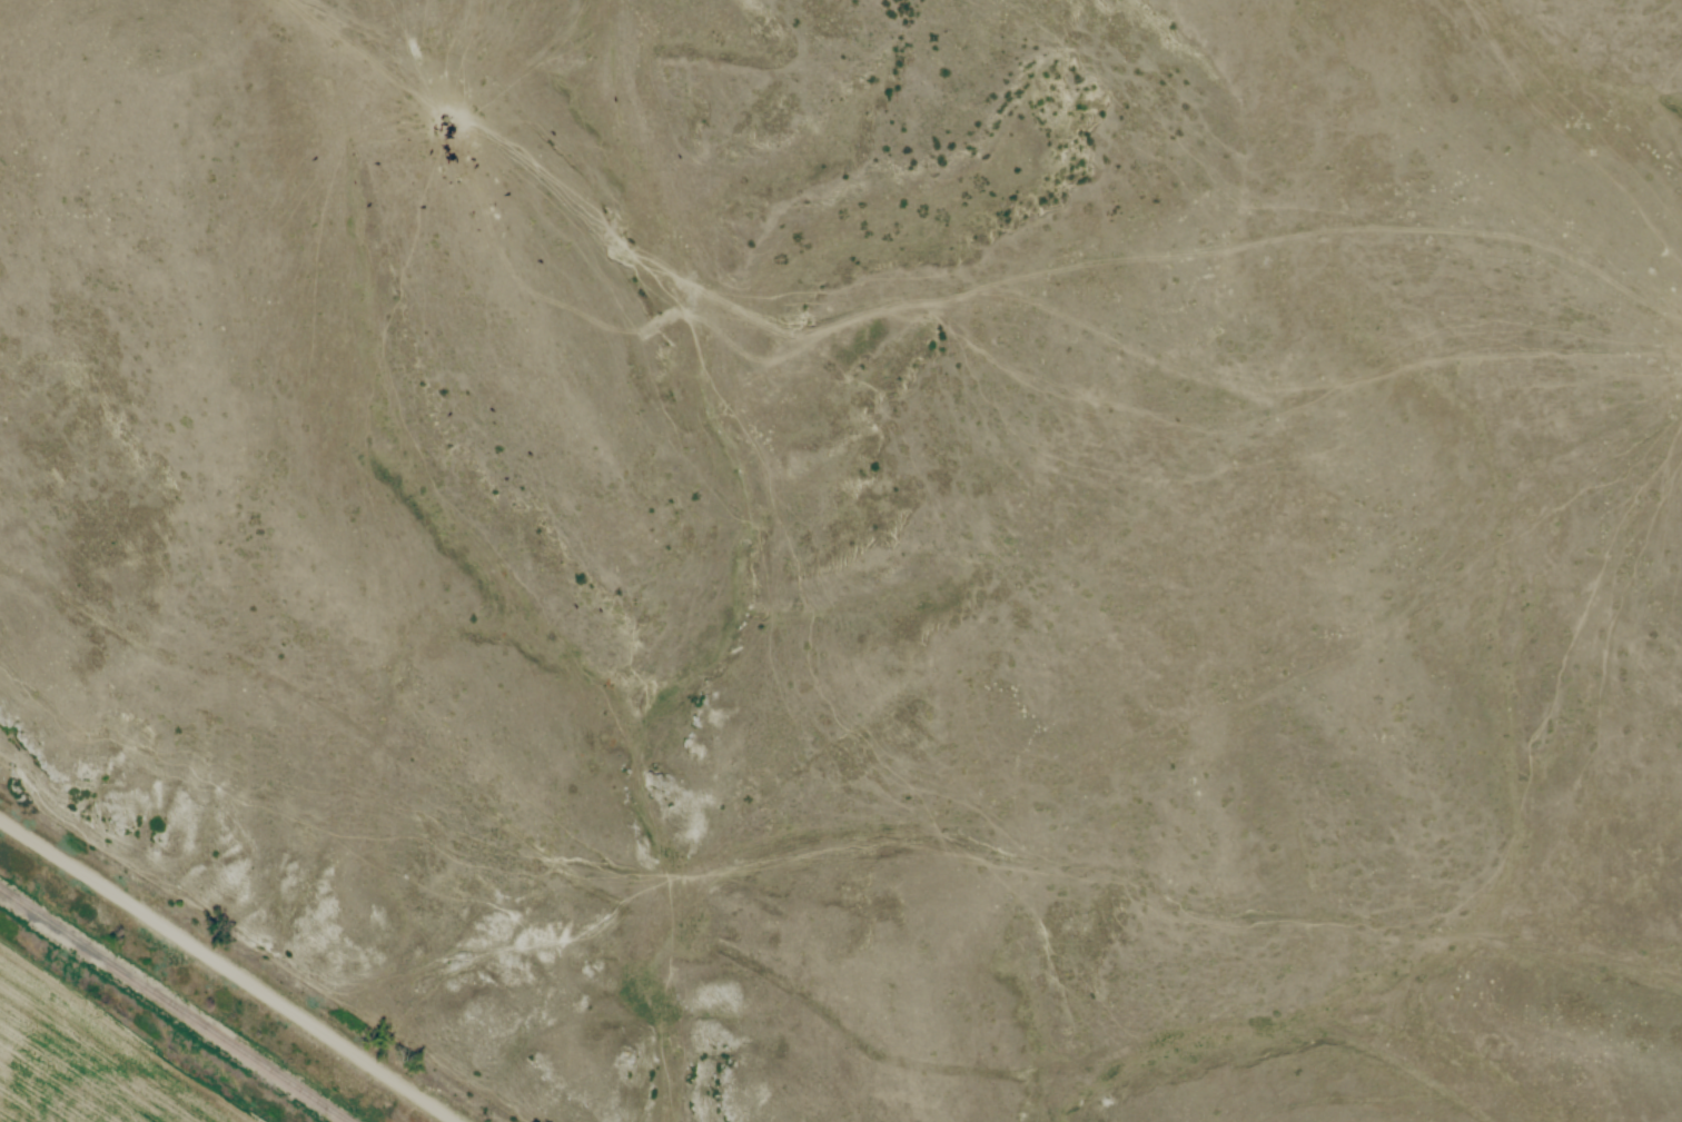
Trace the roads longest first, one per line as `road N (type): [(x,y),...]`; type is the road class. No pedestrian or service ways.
road 1 (residential): [(456,1121),(0,819)]

